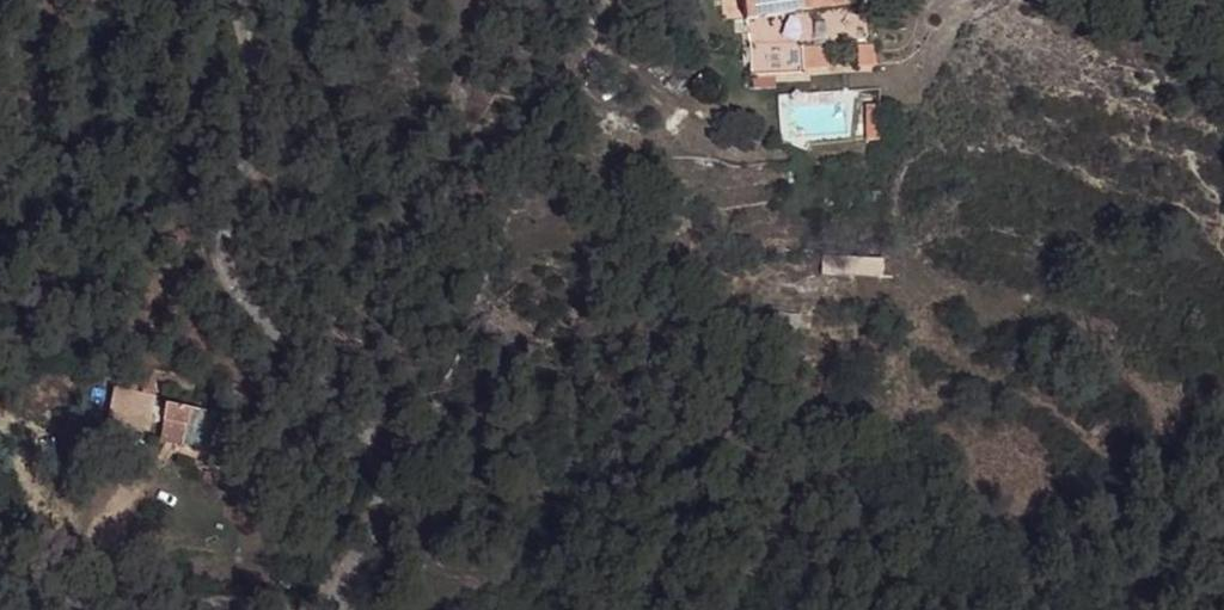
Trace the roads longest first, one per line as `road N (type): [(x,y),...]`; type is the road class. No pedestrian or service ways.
road 1 (unclassified): [(331,603),(379,518),(376,435),(279,325),(225,279),(222,231),(259,148),(229,0)]
road 2 (unclassified): [(0,588),(221,609),(331,603)]

